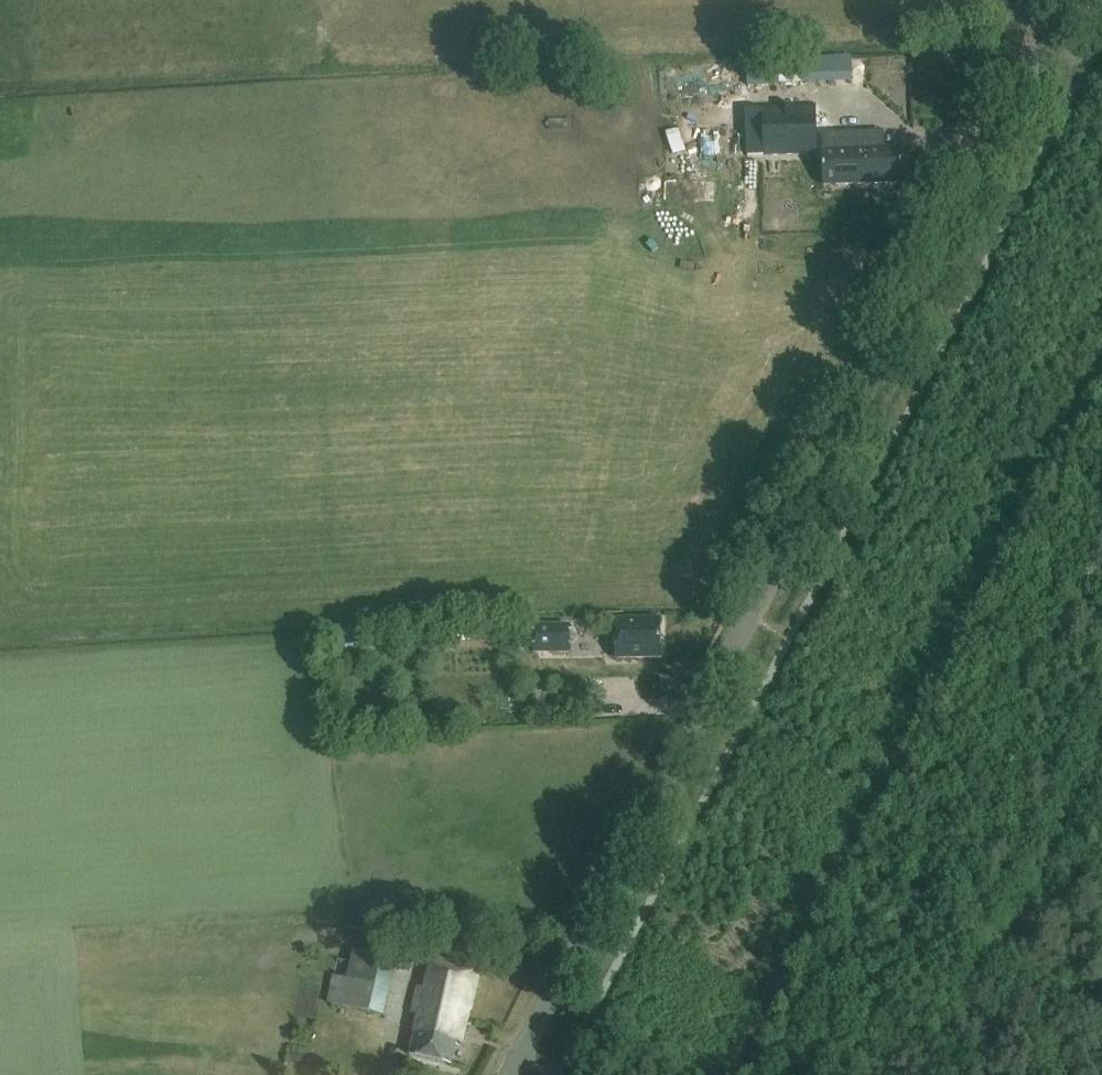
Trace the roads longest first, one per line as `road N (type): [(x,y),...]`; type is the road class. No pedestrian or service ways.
road 1 (unclassified): [(509,1074),(1074,0)]

